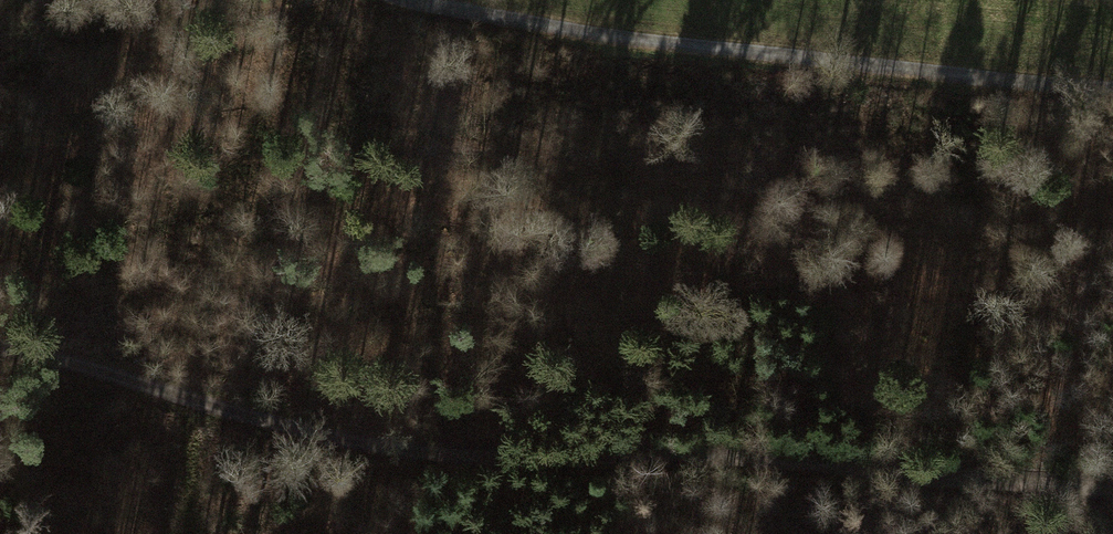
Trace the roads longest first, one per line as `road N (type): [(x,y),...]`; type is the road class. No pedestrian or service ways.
road 1 (track): [(0,348),(369,445),(517,459),(763,454),(1112,490)]
road 2 (track): [(1112,83),(842,61),(510,19),(431,0)]
road 3 (track): [(0,222),(54,298),(66,361)]

